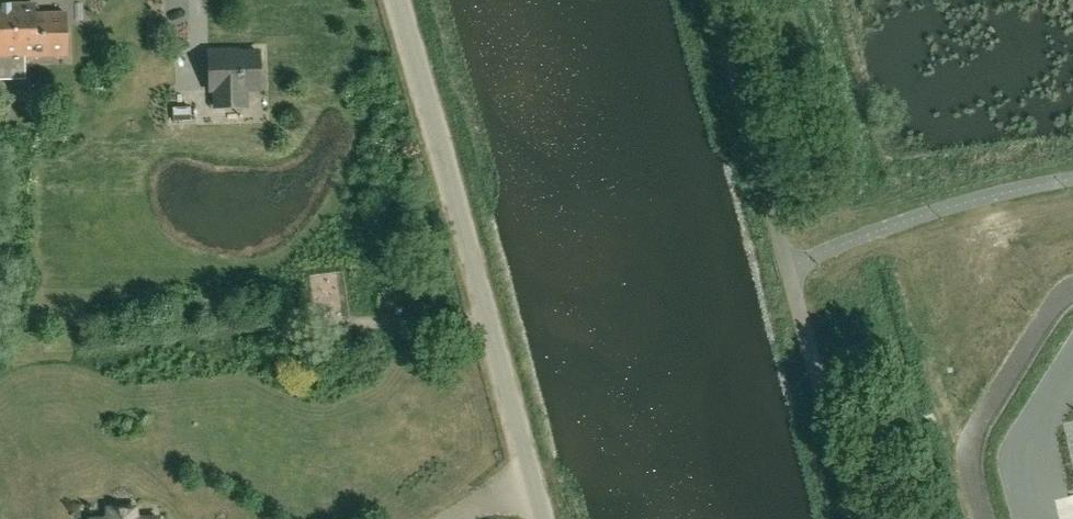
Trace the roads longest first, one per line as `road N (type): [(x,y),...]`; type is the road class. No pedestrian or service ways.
road 1 (unclassified): [(855,518),(710,0)]
road 2 (unclassified): [(541,518),(397,0)]

